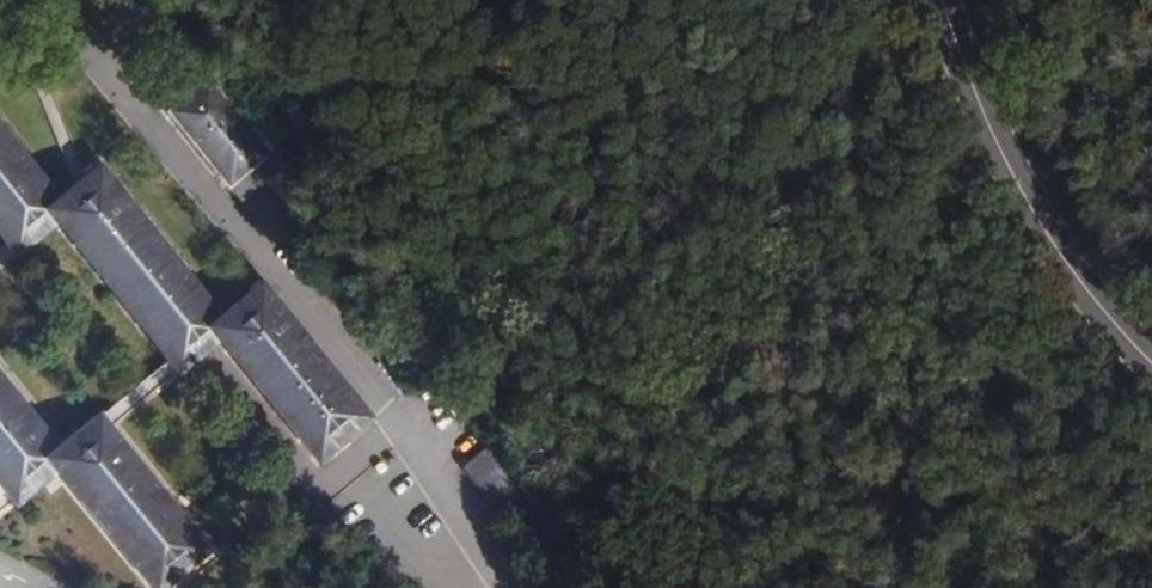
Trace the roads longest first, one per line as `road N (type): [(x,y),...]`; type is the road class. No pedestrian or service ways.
road 1 (primary): [(941,0),(1024,199),(1151,364)]

